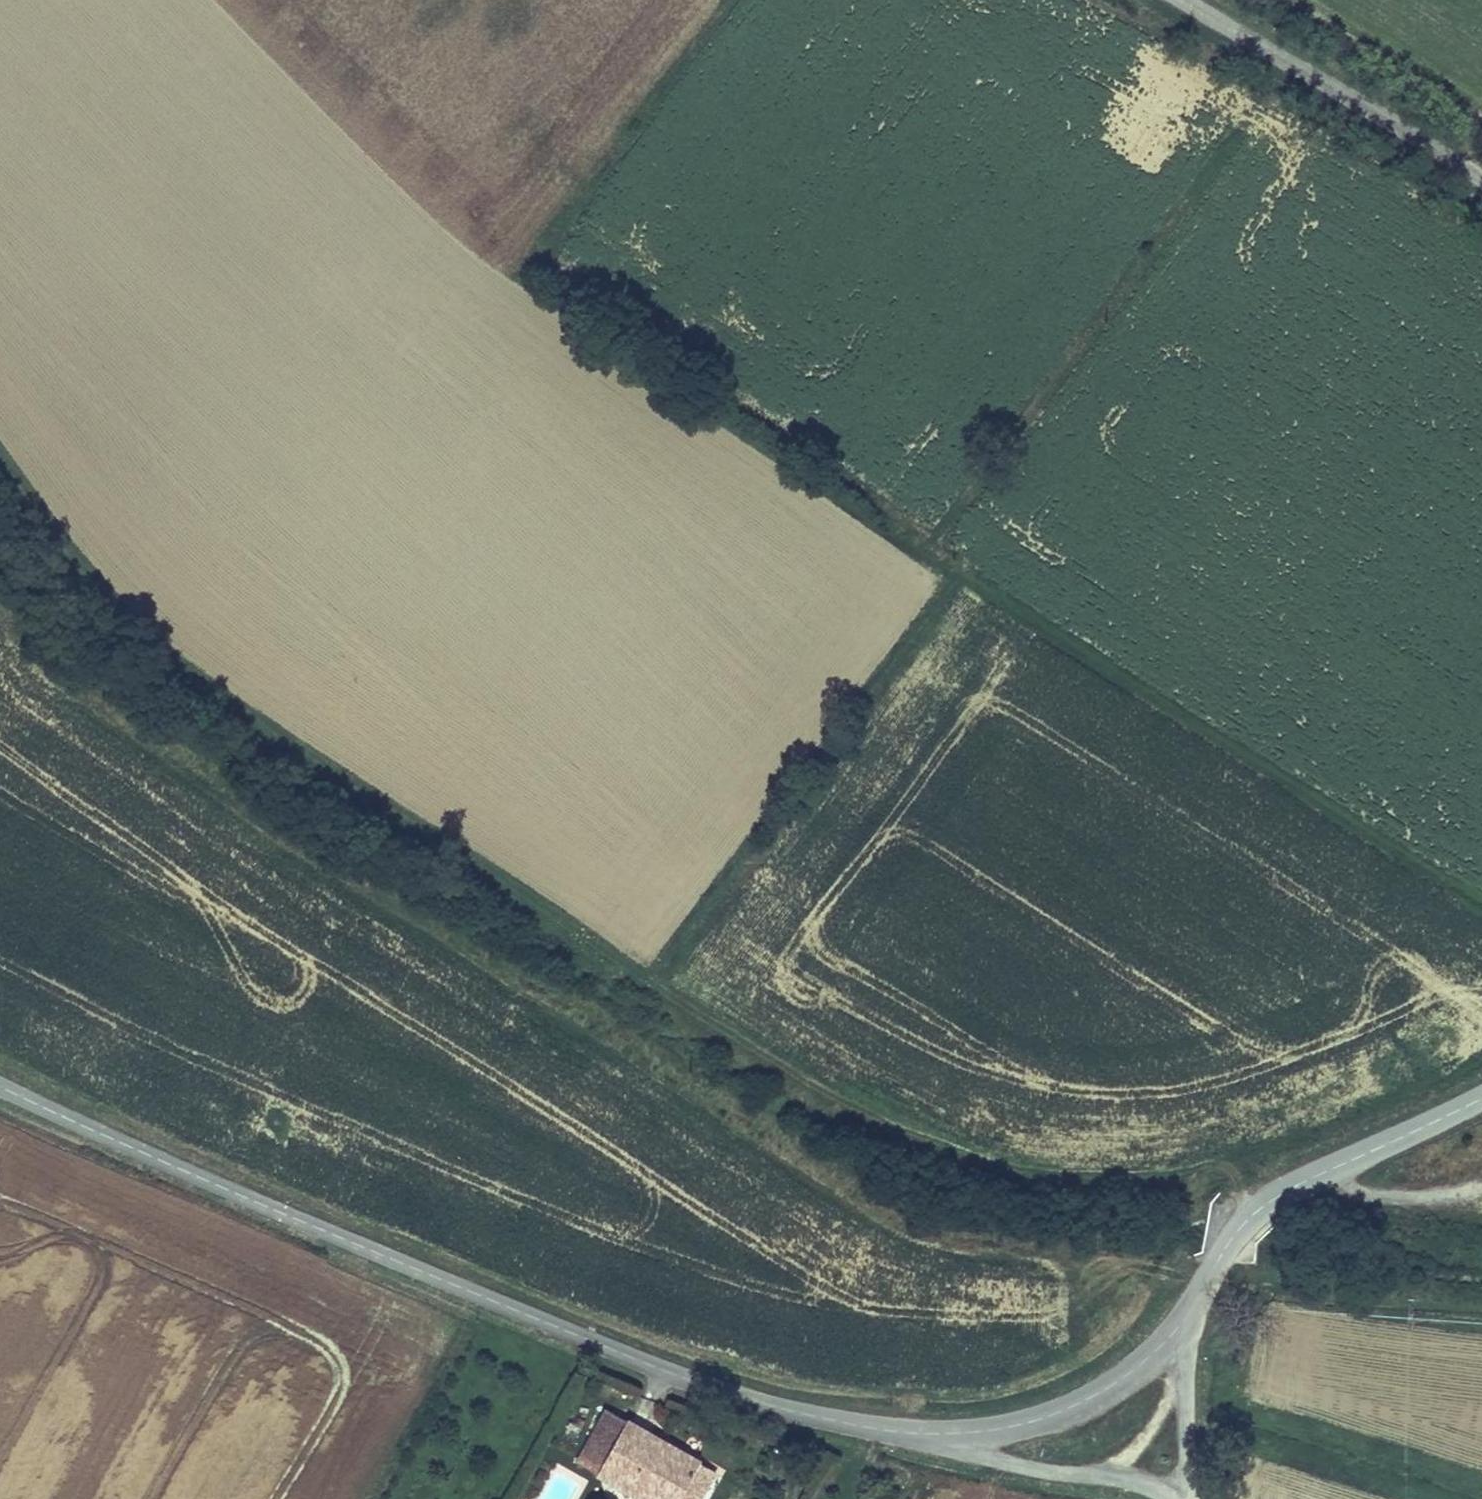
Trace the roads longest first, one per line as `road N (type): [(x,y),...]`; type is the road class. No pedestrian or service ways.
road 1 (tertiary): [(910,1433),(798,1414),(648,1365),(0,1084)]
road 2 (tertiary): [(1481,1095),(1254,1211),(1193,1306)]
road 3 (unclassified): [(1481,172),(1195,0)]
road 4 (tertiary): [(1193,1306),(1135,1368),(1071,1407),(994,1430),(910,1433)]
road 5 (tertiary): [(910,1433),(1037,1471),(1113,1478),(1169,1498)]
road 6 (tertiary): [(1193,1306),(1183,1498)]

